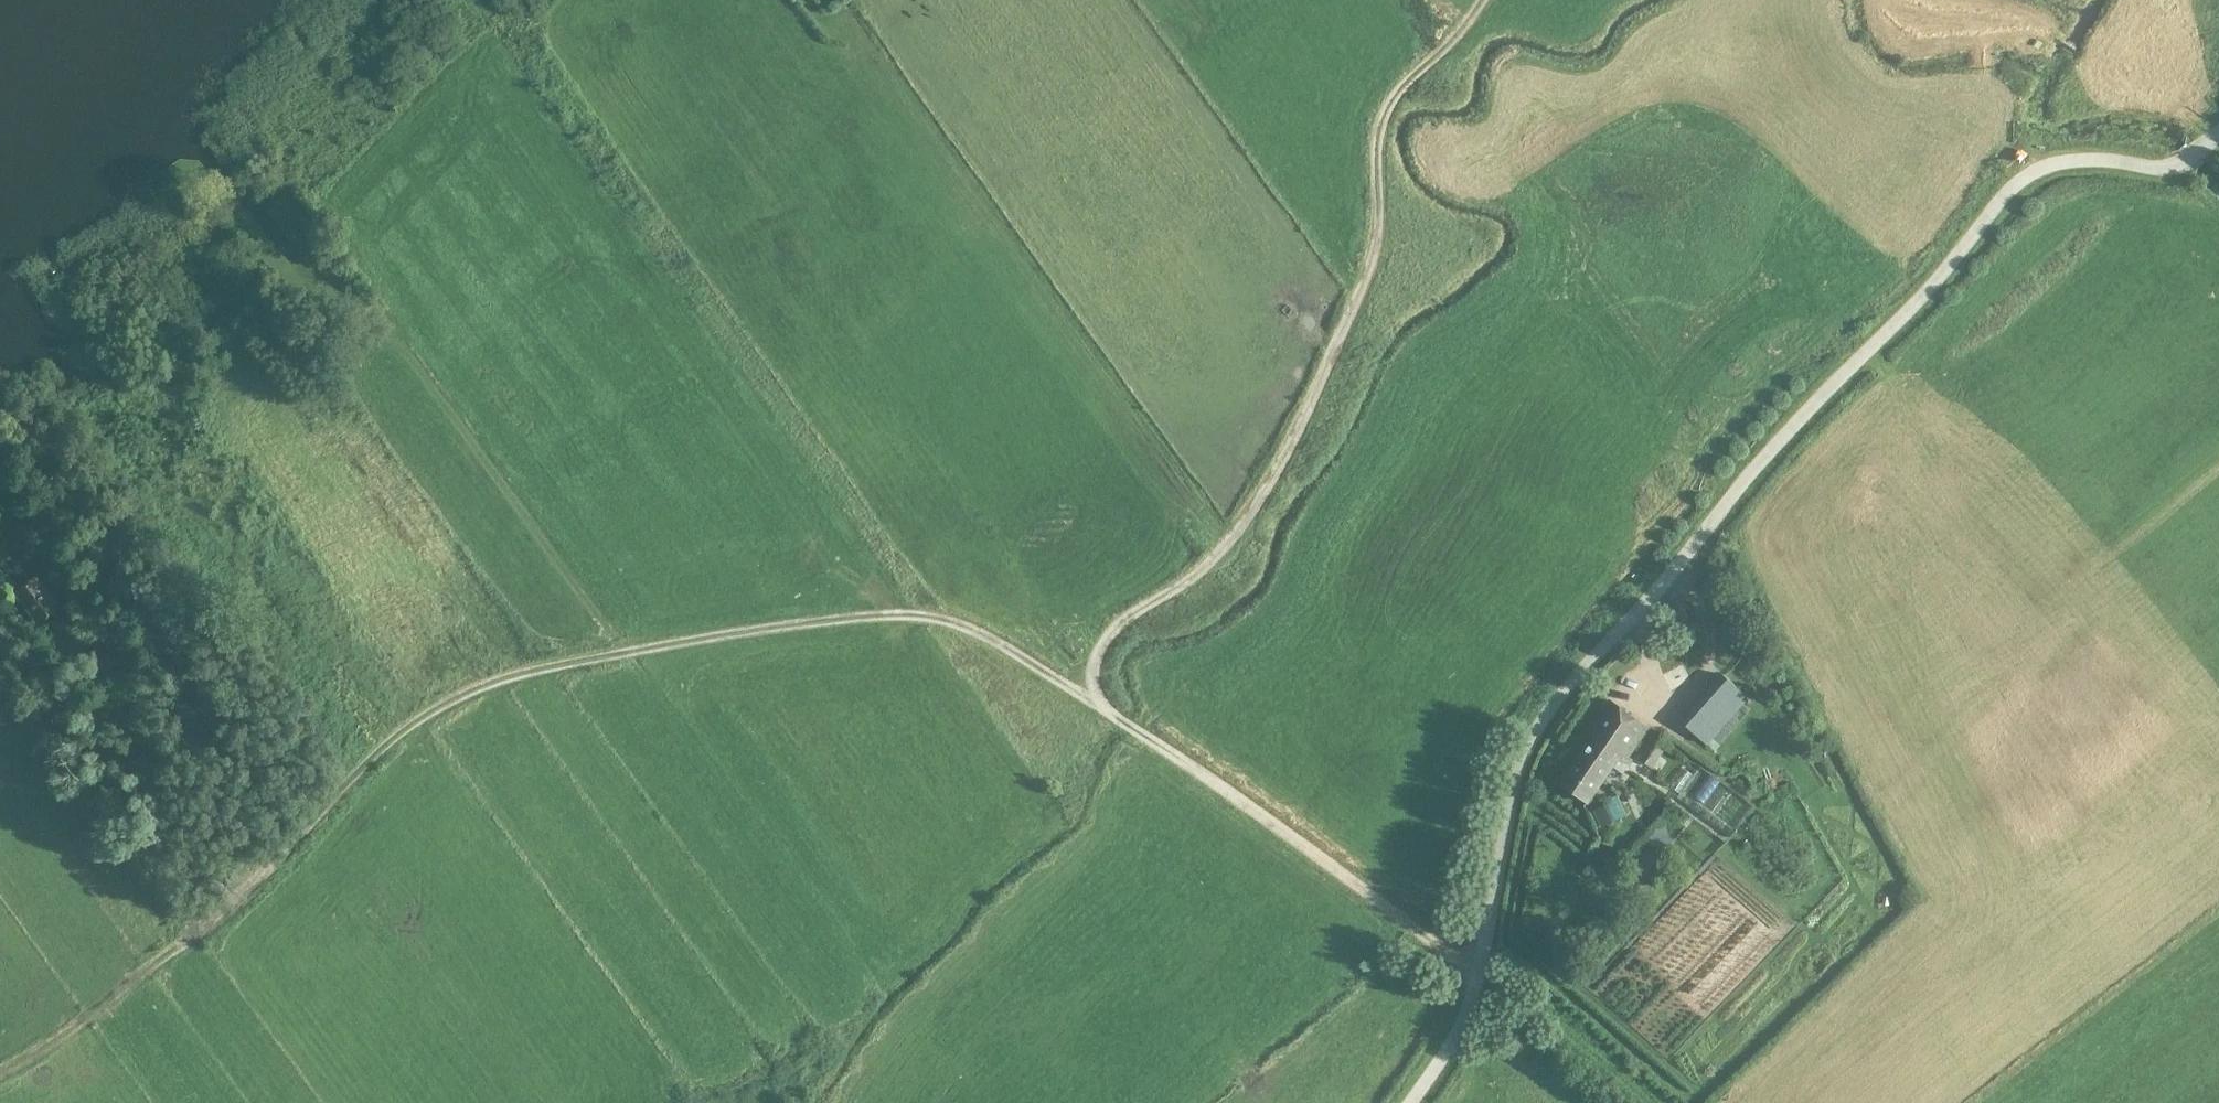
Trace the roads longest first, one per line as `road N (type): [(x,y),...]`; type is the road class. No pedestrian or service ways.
road 1 (unclassified): [(1413,1102),(1468,1012),(1508,820),(1528,750),(1555,706),(2009,190),(2068,161),(2182,163),(2218,135)]
road 2 (track): [(1480,972),(1348,887),(1142,735),(956,622),(865,616),(630,653)]
road 3 (track): [(1477,0),(1412,73),(1379,125),(1375,247),(1321,378),(1254,506),(1190,581),(1109,631),(1093,667),(1090,703)]
road 4 (track): [(0,1074),(168,957),(427,710),(477,684),(630,653)]
road 5 (track): [(630,653),(357,298)]
road 6 (track): [(1480,972),(1647,1102)]

